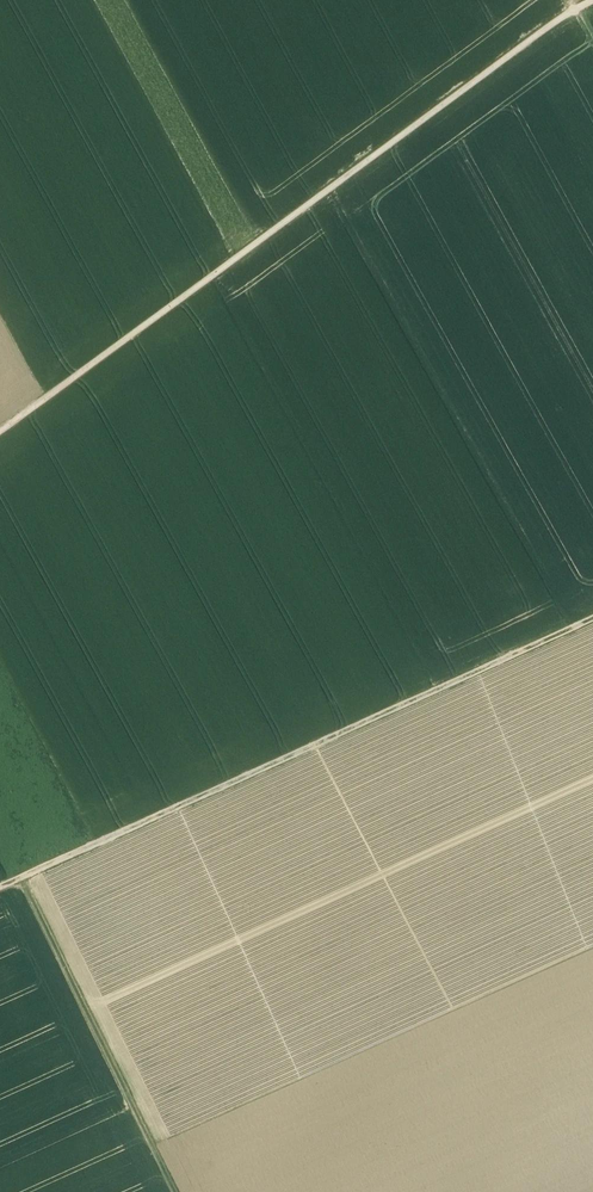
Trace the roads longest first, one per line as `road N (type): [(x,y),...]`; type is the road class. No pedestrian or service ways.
road 1 (track): [(0,434),(592,8)]
road 2 (track): [(0,892),(592,627)]
road 3 (track): [(26,881),(179,1191)]

